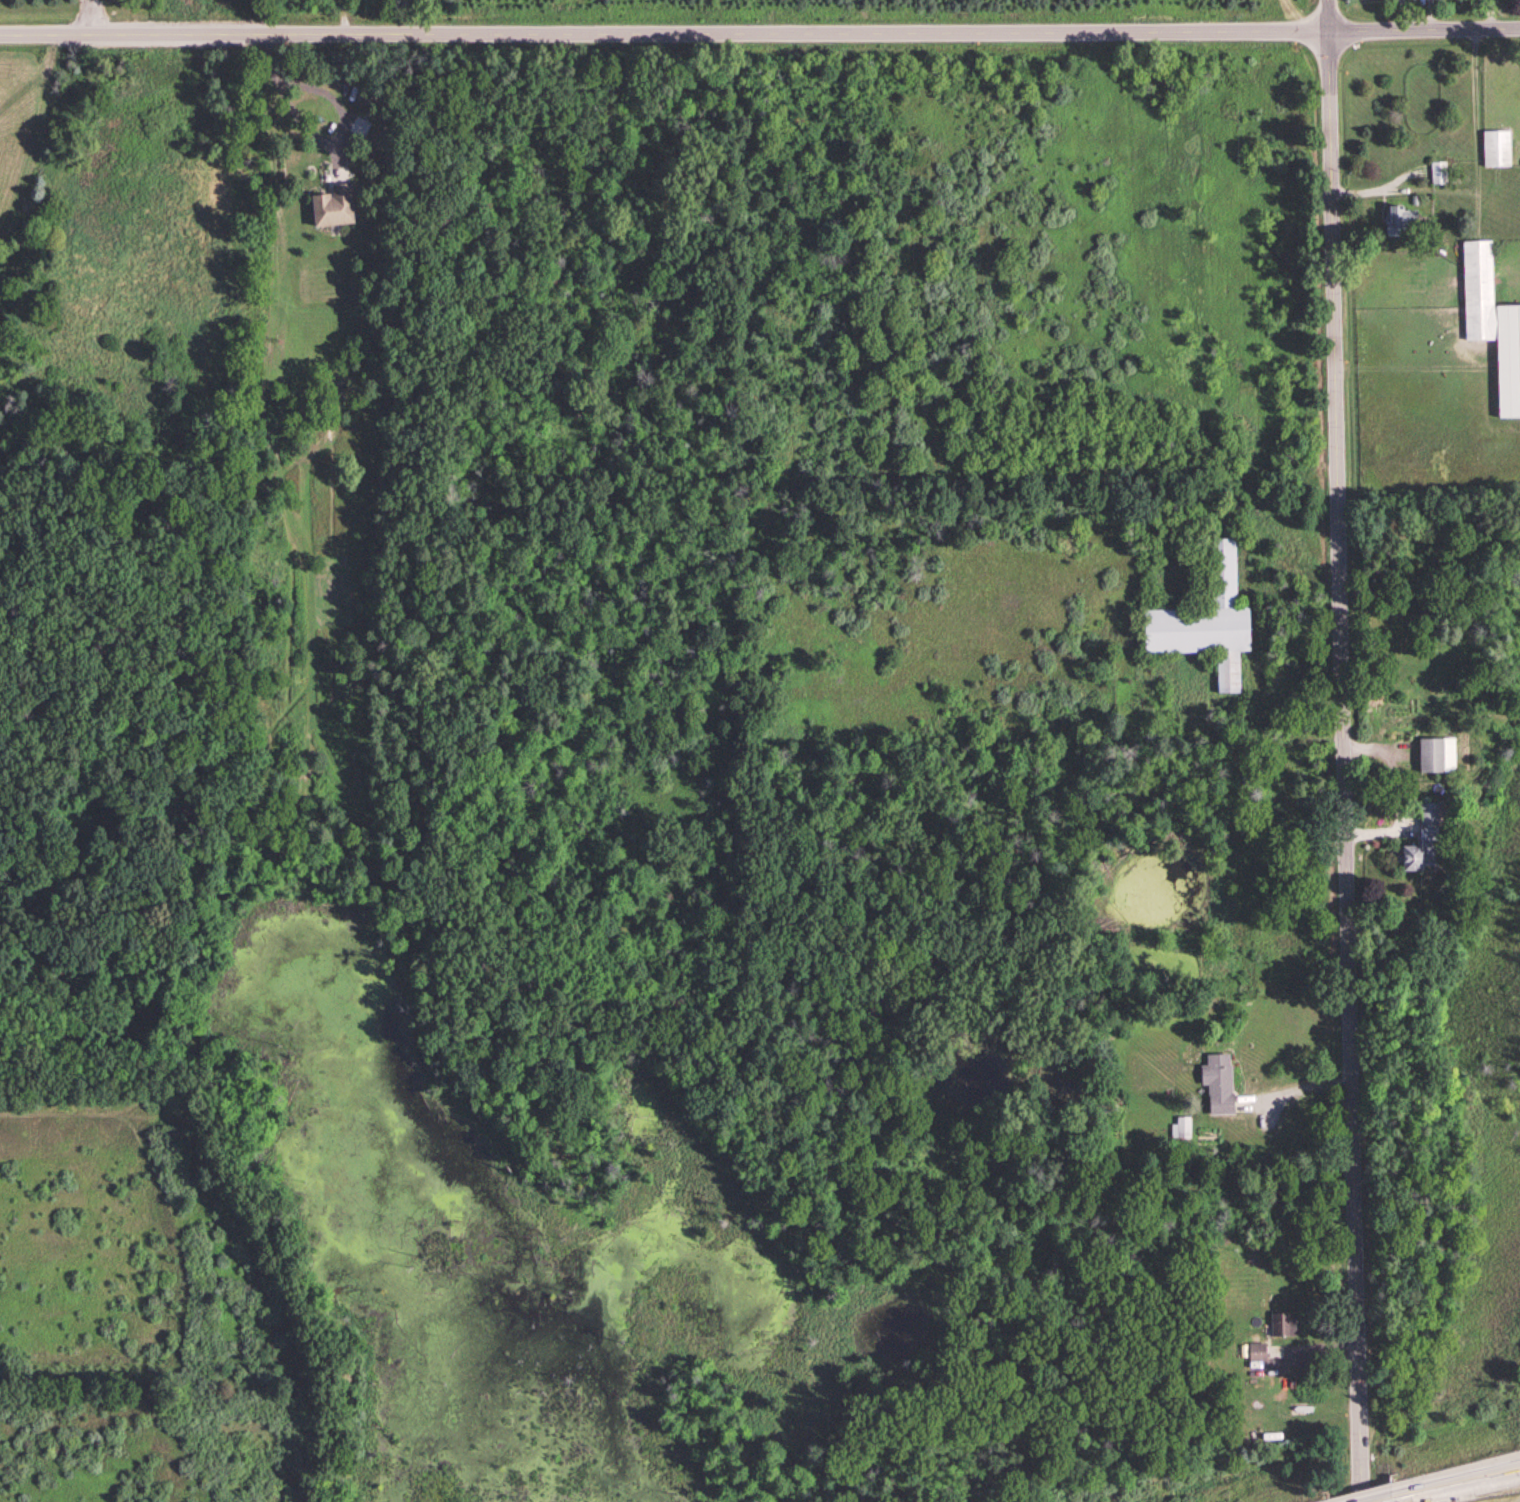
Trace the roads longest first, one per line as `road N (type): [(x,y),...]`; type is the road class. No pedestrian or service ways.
road 1 (tertiary): [(0,40),(1519,33)]
road 2 (residential): [(1366,1501),(1333,0)]

